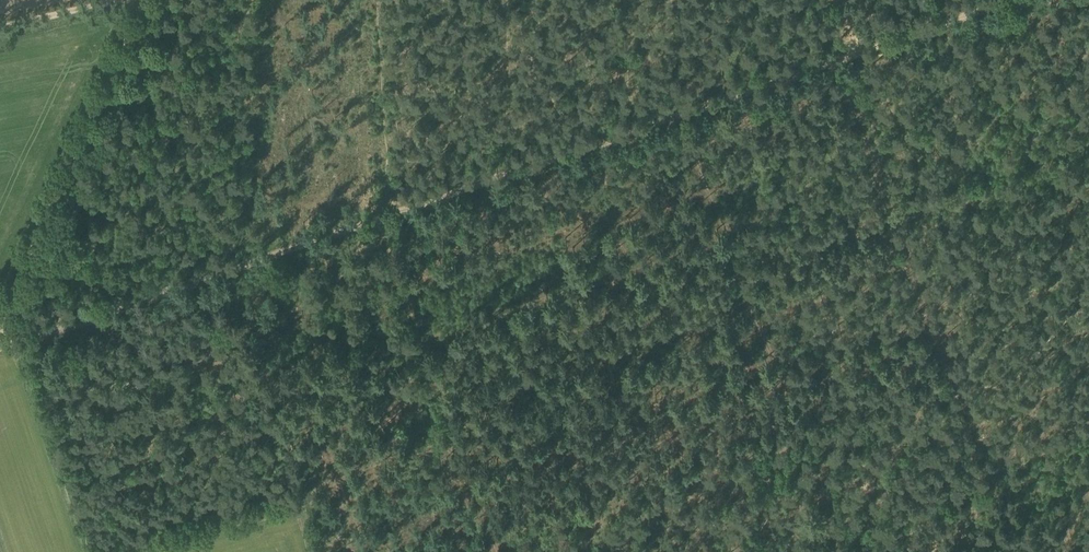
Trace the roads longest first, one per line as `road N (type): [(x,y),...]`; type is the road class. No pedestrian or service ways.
road 1 (track): [(1006,0),(374,215)]
road 2 (track): [(374,215),(0,348)]
road 3 (track): [(0,326),(141,0)]

